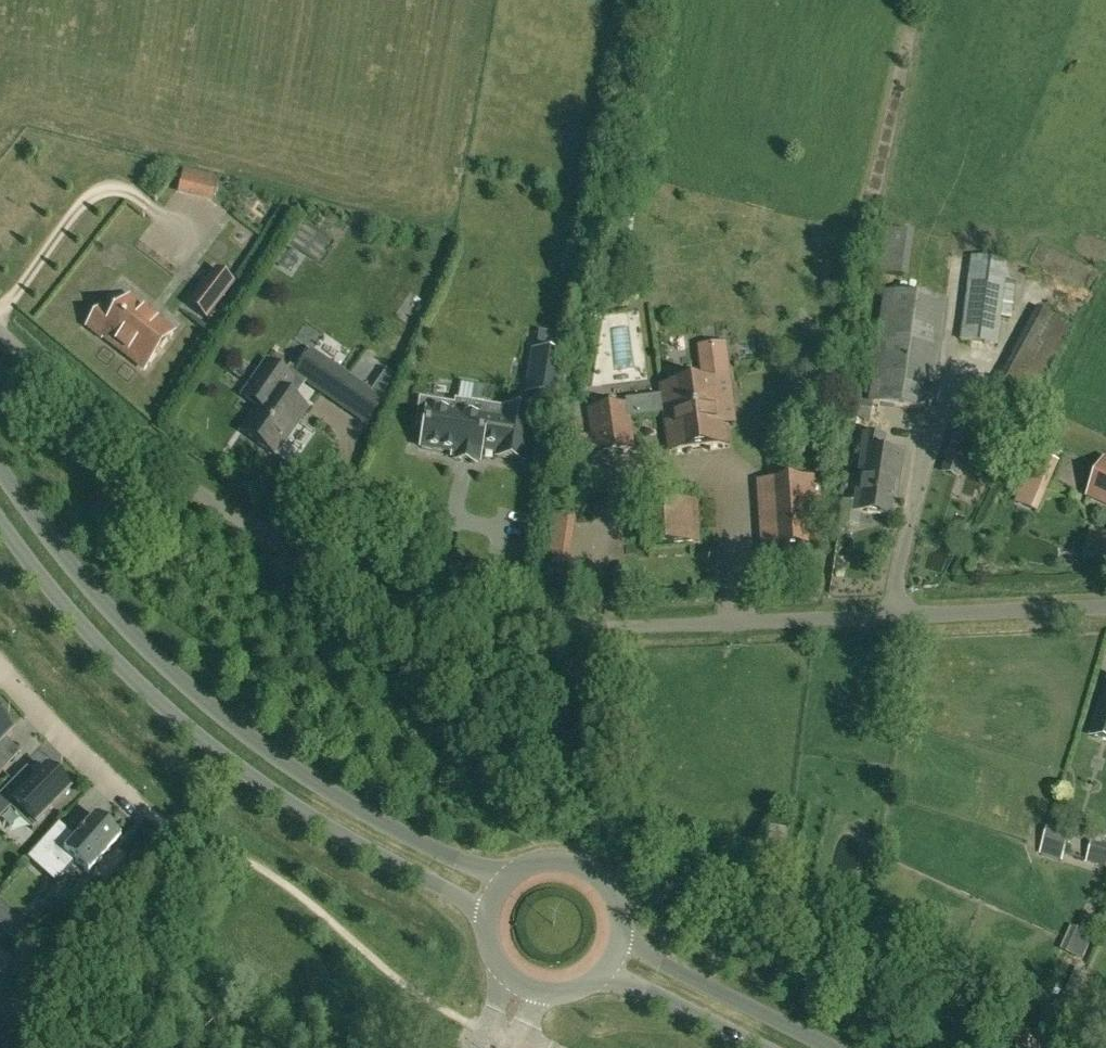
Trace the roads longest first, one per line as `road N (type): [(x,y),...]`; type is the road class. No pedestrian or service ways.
road 1 (unclassified): [(1105,604),(532,627),(426,611),(314,561),(194,489),(0,329)]
road 2 (tertiary): [(509,878),(378,821),(209,703),(99,598),(0,470)]
road 3 (tertiary): [(0,523),(122,668),(260,782),(489,912)]
road 4 (tertiary): [(825,1047),(622,937)]
road 5 (residential): [(0,658),(148,812)]
road 6 (tertiary): [(604,972),(758,1047)]
road 7 (tertiary): [(622,937),(612,891),(575,863),(529,865),(509,878)]

